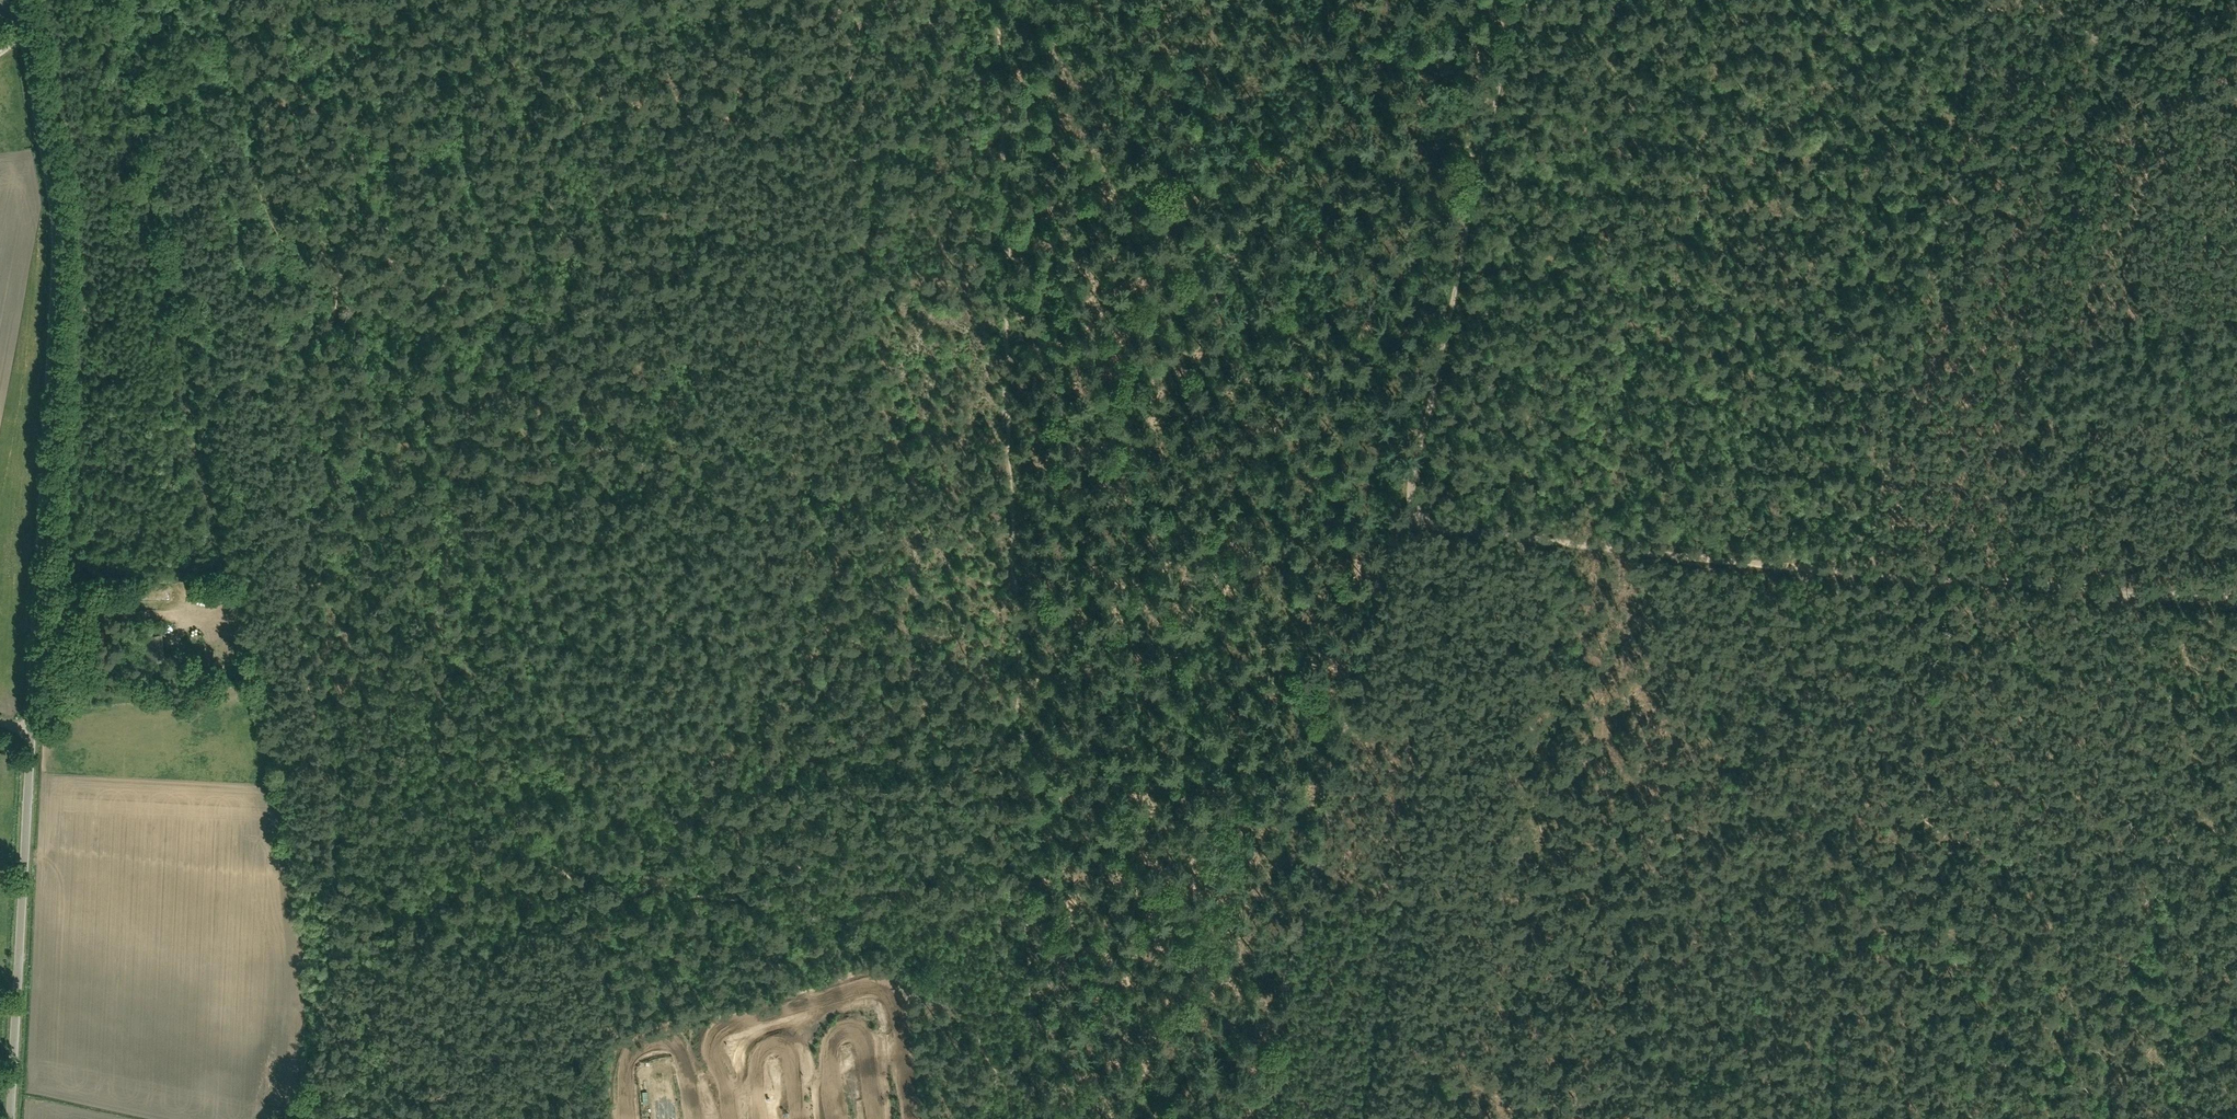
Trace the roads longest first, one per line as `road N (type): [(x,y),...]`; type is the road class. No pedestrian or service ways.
road 1 (unclassified): [(12,1118),(57,263),(22,8)]
road 2 (track): [(1034,1118),(1003,129)]
road 3 (track): [(1260,1118),(1403,519)]
road 4 (track): [(1403,519),(1667,555),(1872,571)]
road 5 (track): [(1872,571),(2203,599),(2236,596)]
road 6 (track): [(1403,519),(1470,229)]
road 7 (track): [(1470,229),(1519,0)]
road 8 (track): [(2236,719),(2197,716),(2162,690),(2124,644),(2107,588)]
road 9 (track): [(1003,129),(997,0)]

